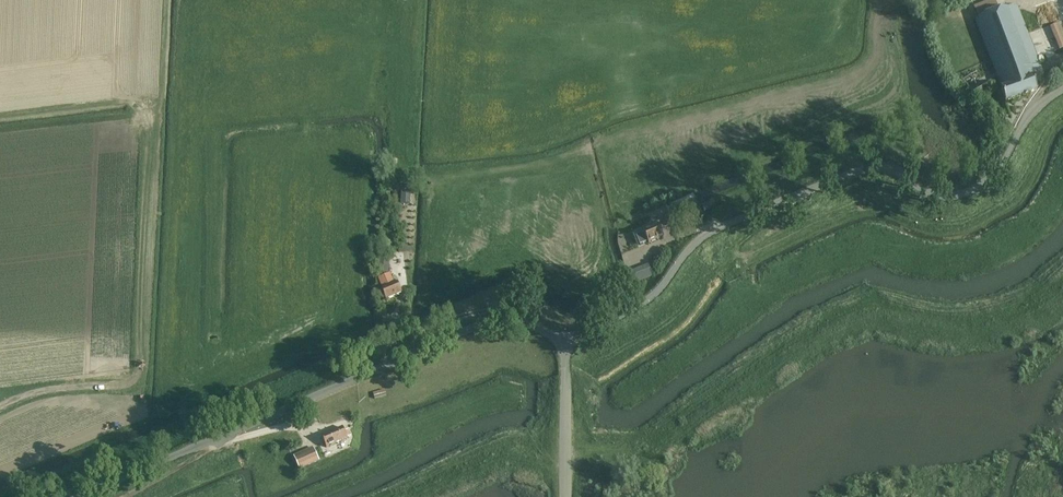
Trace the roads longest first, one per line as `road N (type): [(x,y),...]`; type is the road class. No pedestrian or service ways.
road 1 (unclassified): [(566,341),(645,302),(704,236),(851,173),(891,167),(930,194),(975,190),(1002,166),(1035,109),(1062,90)]
road 2 (unclassified): [(81,496),(483,325),(516,323),(566,341)]
road 3 (track): [(132,0),(133,107),(144,131),(135,380),(41,393),(0,408)]
road 4 (unclassified): [(565,496),(566,341)]

